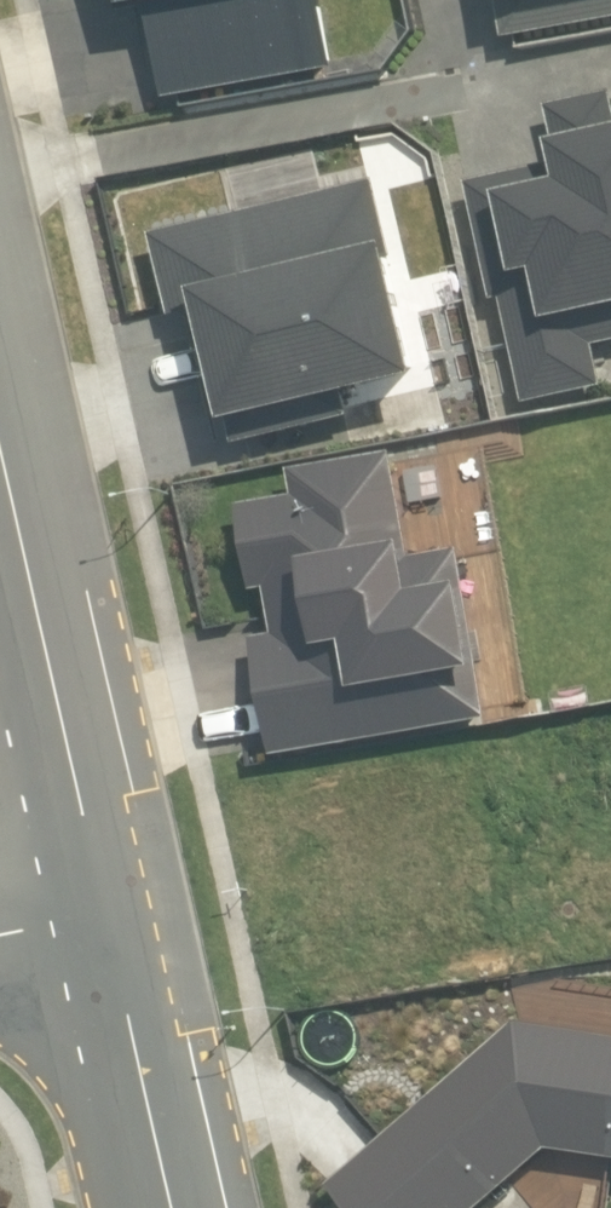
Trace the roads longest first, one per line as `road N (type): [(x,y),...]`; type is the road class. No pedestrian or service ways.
road 1 (residential): [(0,541),(91,973)]
road 2 (residential): [(91,973),(134,1207)]

